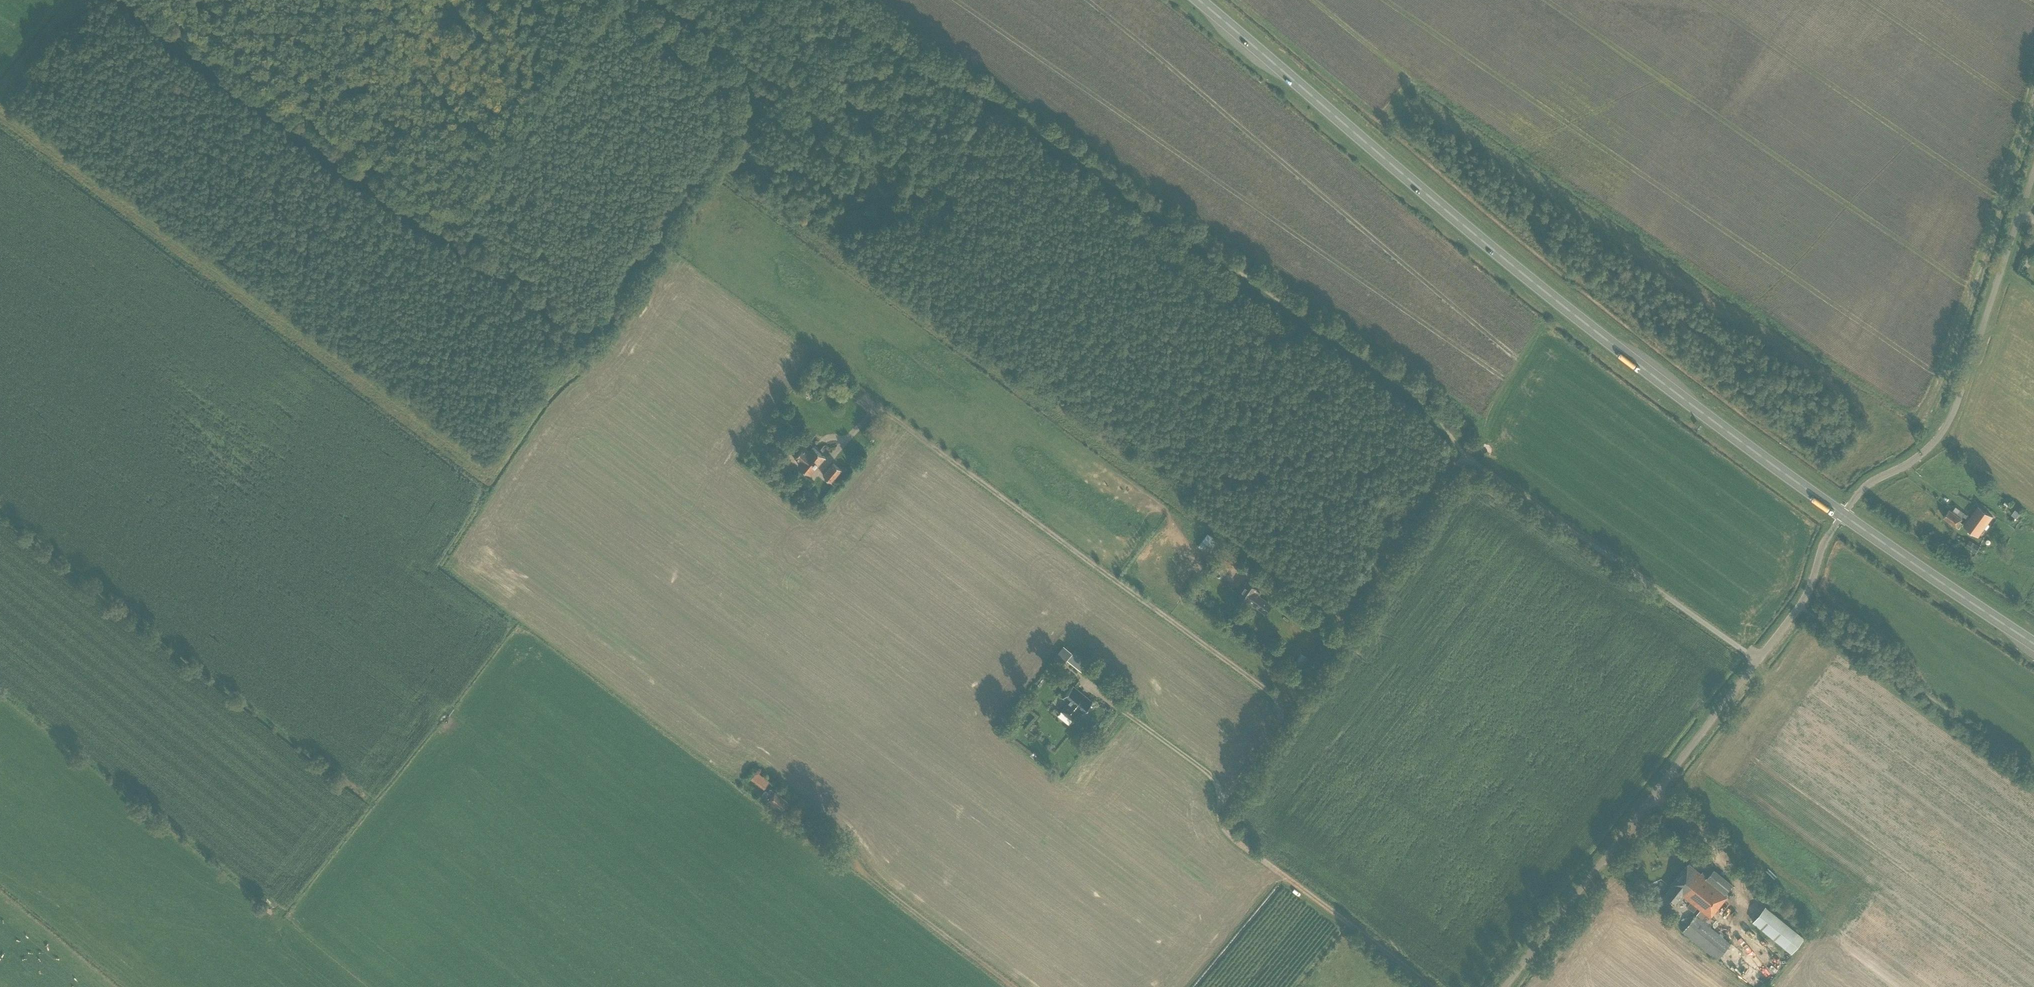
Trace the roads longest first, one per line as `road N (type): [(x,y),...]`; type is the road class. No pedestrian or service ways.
road 1 (track): [(0,113),(486,472),(579,361),(708,164)]
road 2 (trunk): [(1844,515),(1576,315),(1197,0)]
road 3 (track): [(1343,618),(708,164)]
road 4 (unclassified): [(1505,986),(1758,661)]
road 5 (unclassified): [(1844,515),(1865,487),(1930,448),(1951,419),(2033,173)]
road 6 (unclassified): [(1451,473),(1467,457),(1758,661)]
road 7 (trunk): [(2033,643),(1844,515)]
road 8 (track): [(708,164),(725,137),(724,80),(622,0)]
road 9 (track): [(1016,986),(846,854)]
road 10 (track): [(1340,637),(1343,618),(1411,517),(1451,473)]
road 11 (unclassified): [(1758,661),(1806,599),(1844,515)]
road 12 (track): [(79,0),(0,92)]

